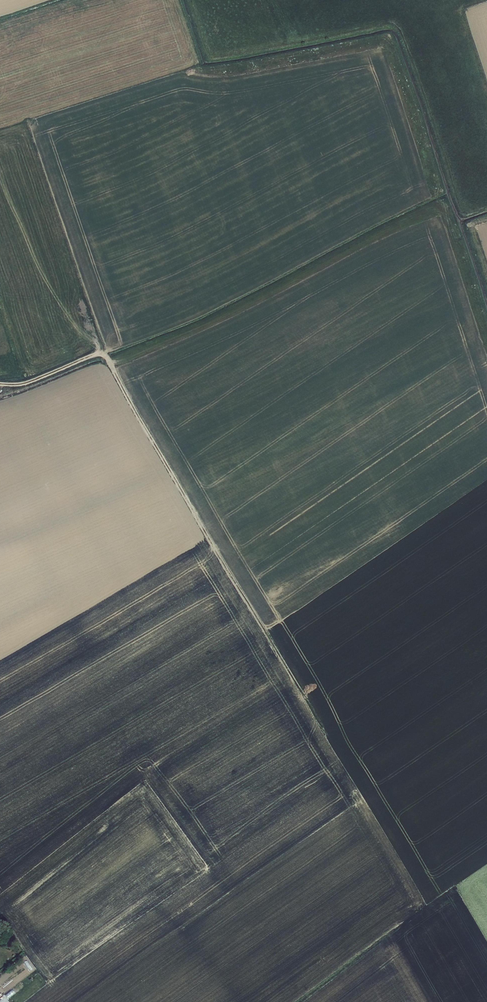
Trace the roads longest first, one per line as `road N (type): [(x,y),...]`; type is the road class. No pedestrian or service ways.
road 1 (track): [(0,384),(106,355),(357,781)]

